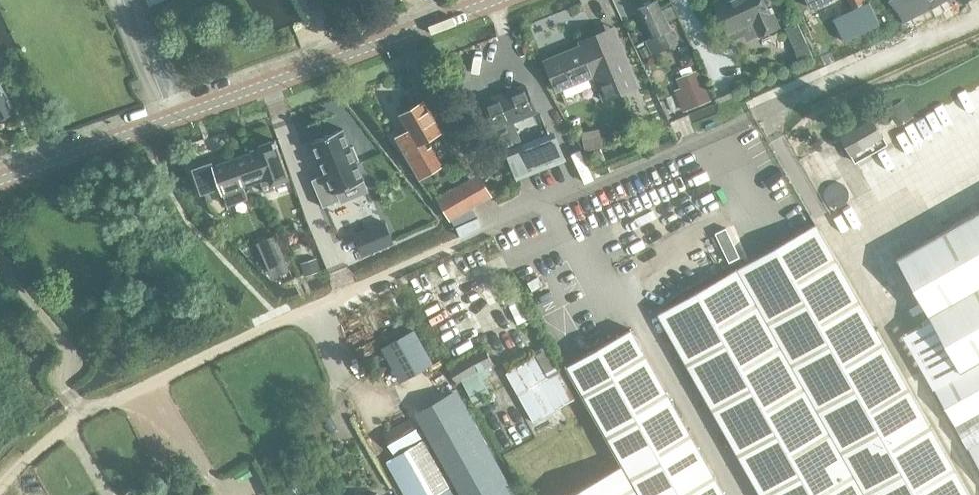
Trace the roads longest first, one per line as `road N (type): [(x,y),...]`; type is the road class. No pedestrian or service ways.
road 1 (tertiary): [(0,183),(492,0)]
road 2 (track): [(978,18),(710,134)]
road 3 (track): [(270,83),(310,211),(346,292)]
road 4 (track): [(0,260),(59,330),(66,390)]
road 5 (track): [(225,494),(144,385)]
road 6 (track): [(377,415),(312,306)]

